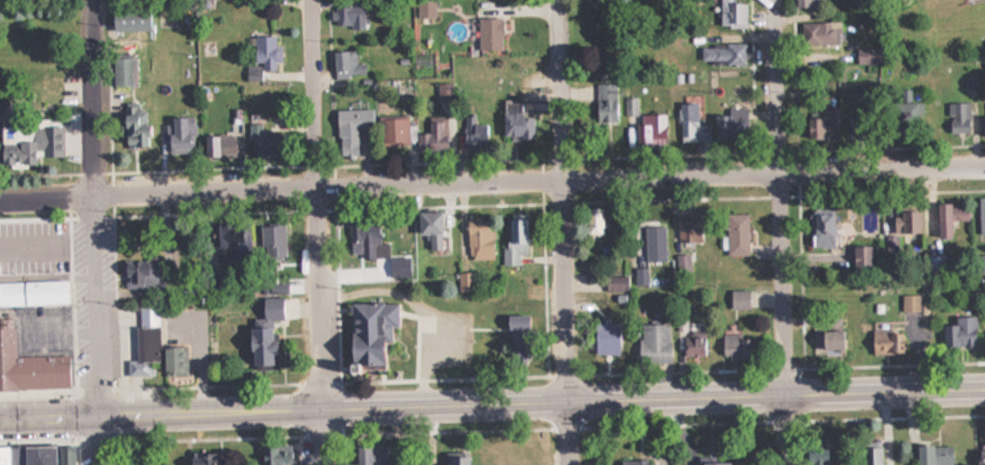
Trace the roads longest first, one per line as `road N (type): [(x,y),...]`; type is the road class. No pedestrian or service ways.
road 1 (residential): [(0,192),(984,160)]
road 2 (secondary): [(0,416),(984,386)]
road 3 (residential): [(791,464),(771,0)]
road 4 (residential): [(570,464),(553,0)]
road 5 (residential): [(323,464),(311,0)]
road 6 (residential): [(102,464),(91,0)]

